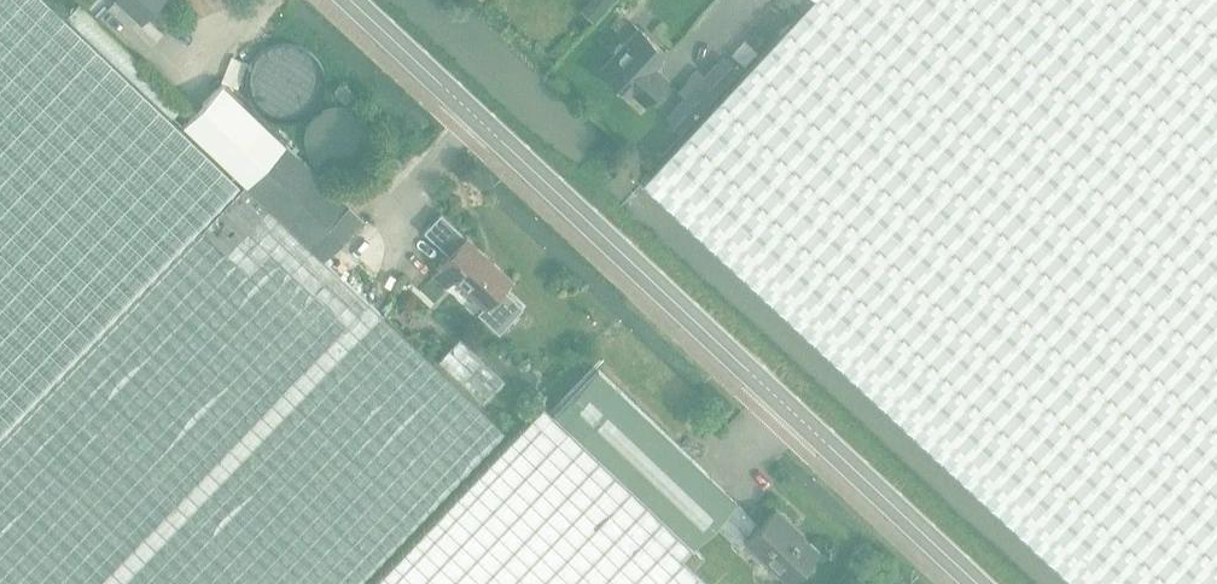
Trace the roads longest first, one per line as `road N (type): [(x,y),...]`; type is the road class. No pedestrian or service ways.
road 1 (tertiary): [(996,583),(359,0)]

